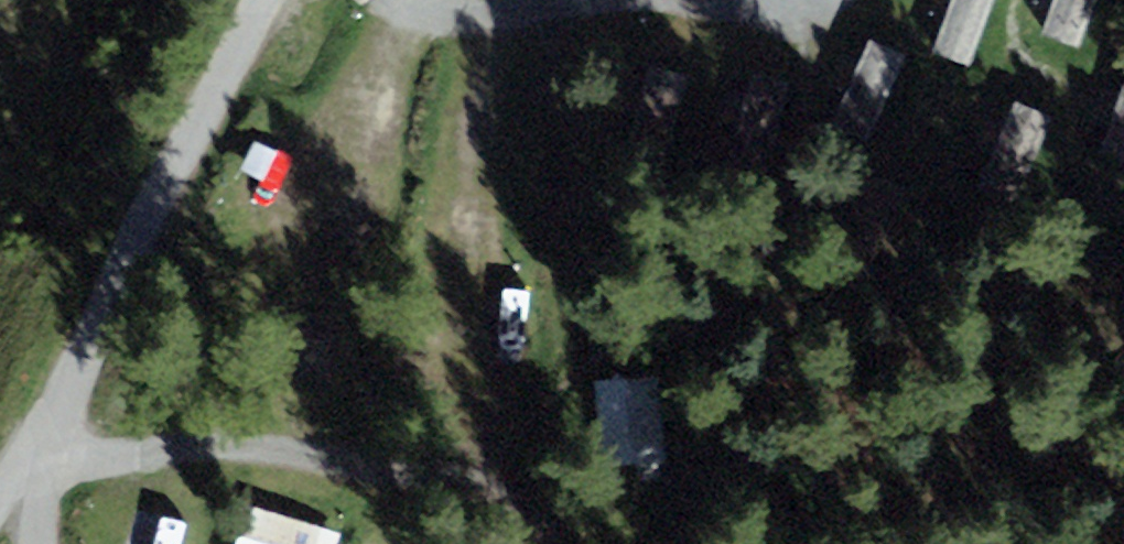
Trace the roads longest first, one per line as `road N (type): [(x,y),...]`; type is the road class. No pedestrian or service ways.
road 1 (track): [(20,466),(203,448),(434,476),(524,507),(563,543)]
road 2 (residential): [(273,0),(20,466)]

